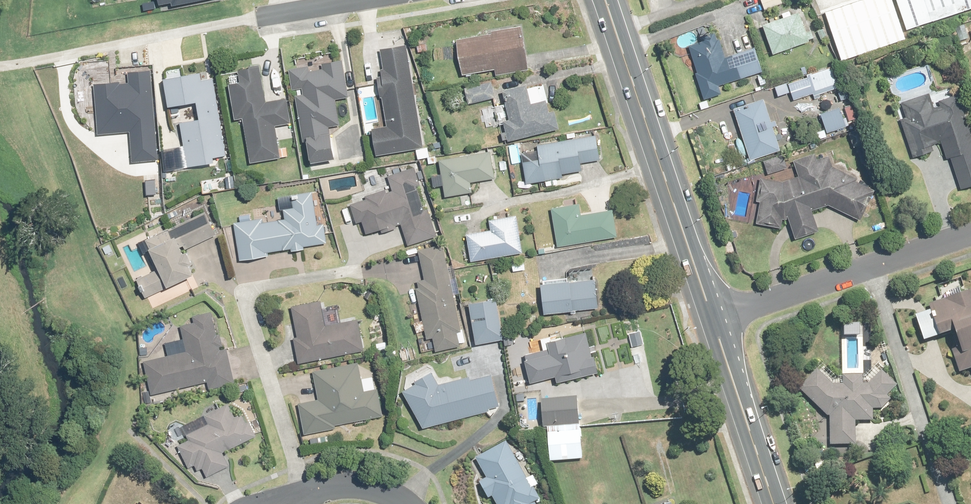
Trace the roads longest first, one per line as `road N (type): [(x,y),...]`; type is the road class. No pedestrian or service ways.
road 1 (secondary): [(712,316),(606,0)]
road 2 (residential): [(712,316),(970,231)]
road 3 (secondary): [(774,503),(712,316)]

